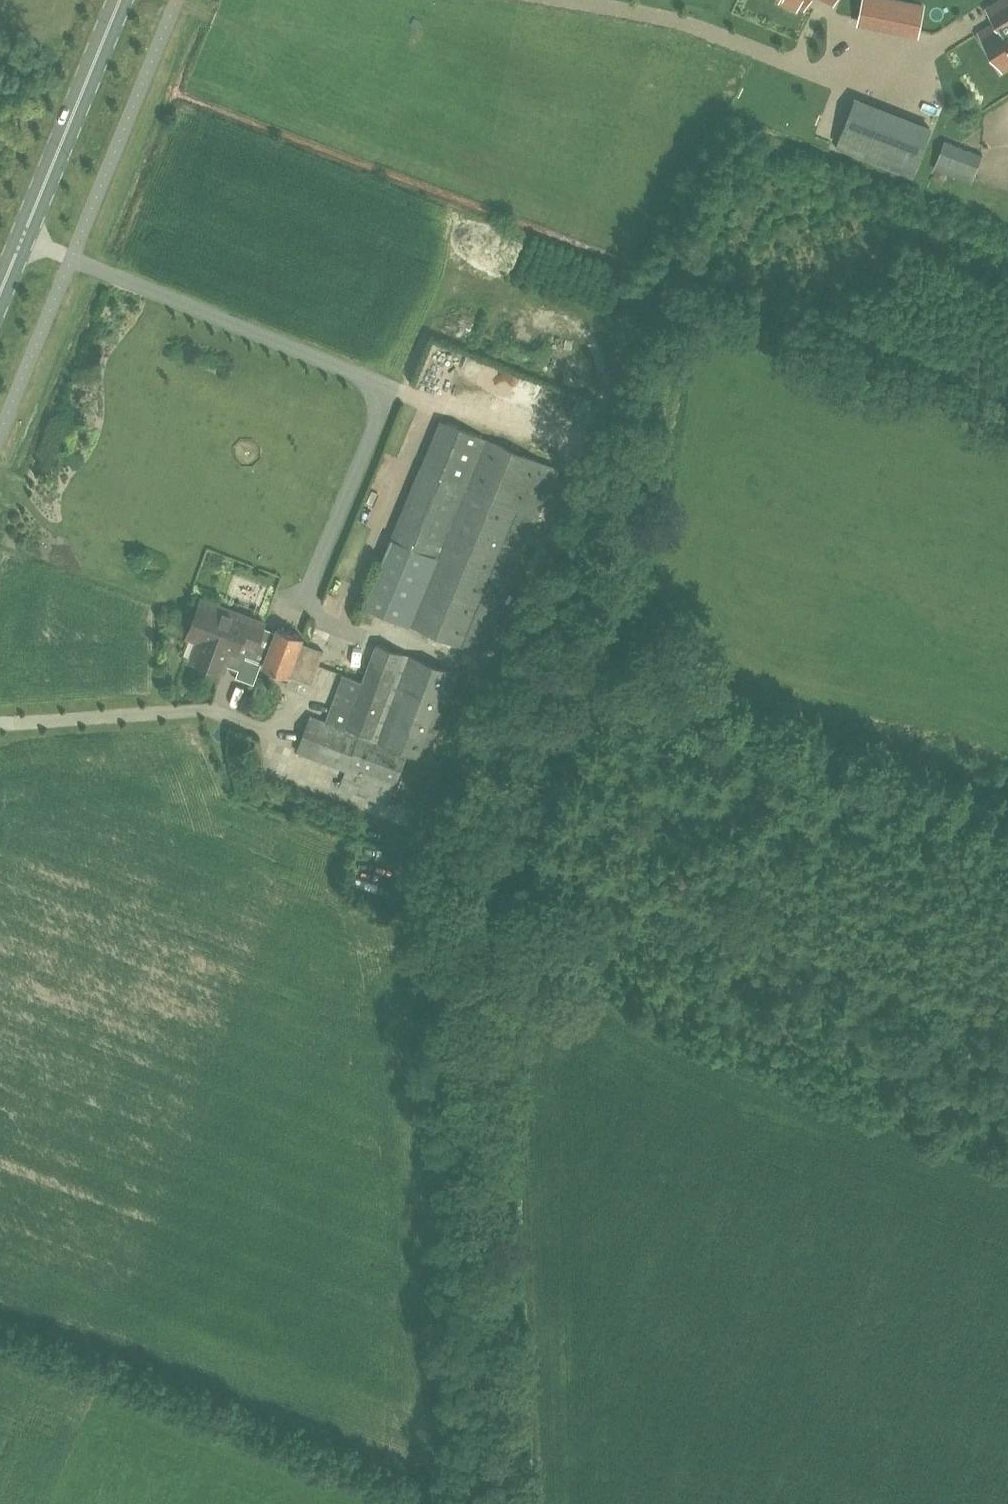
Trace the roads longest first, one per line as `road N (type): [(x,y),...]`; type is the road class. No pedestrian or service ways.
road 1 (primary): [(0,297),(121,0)]

